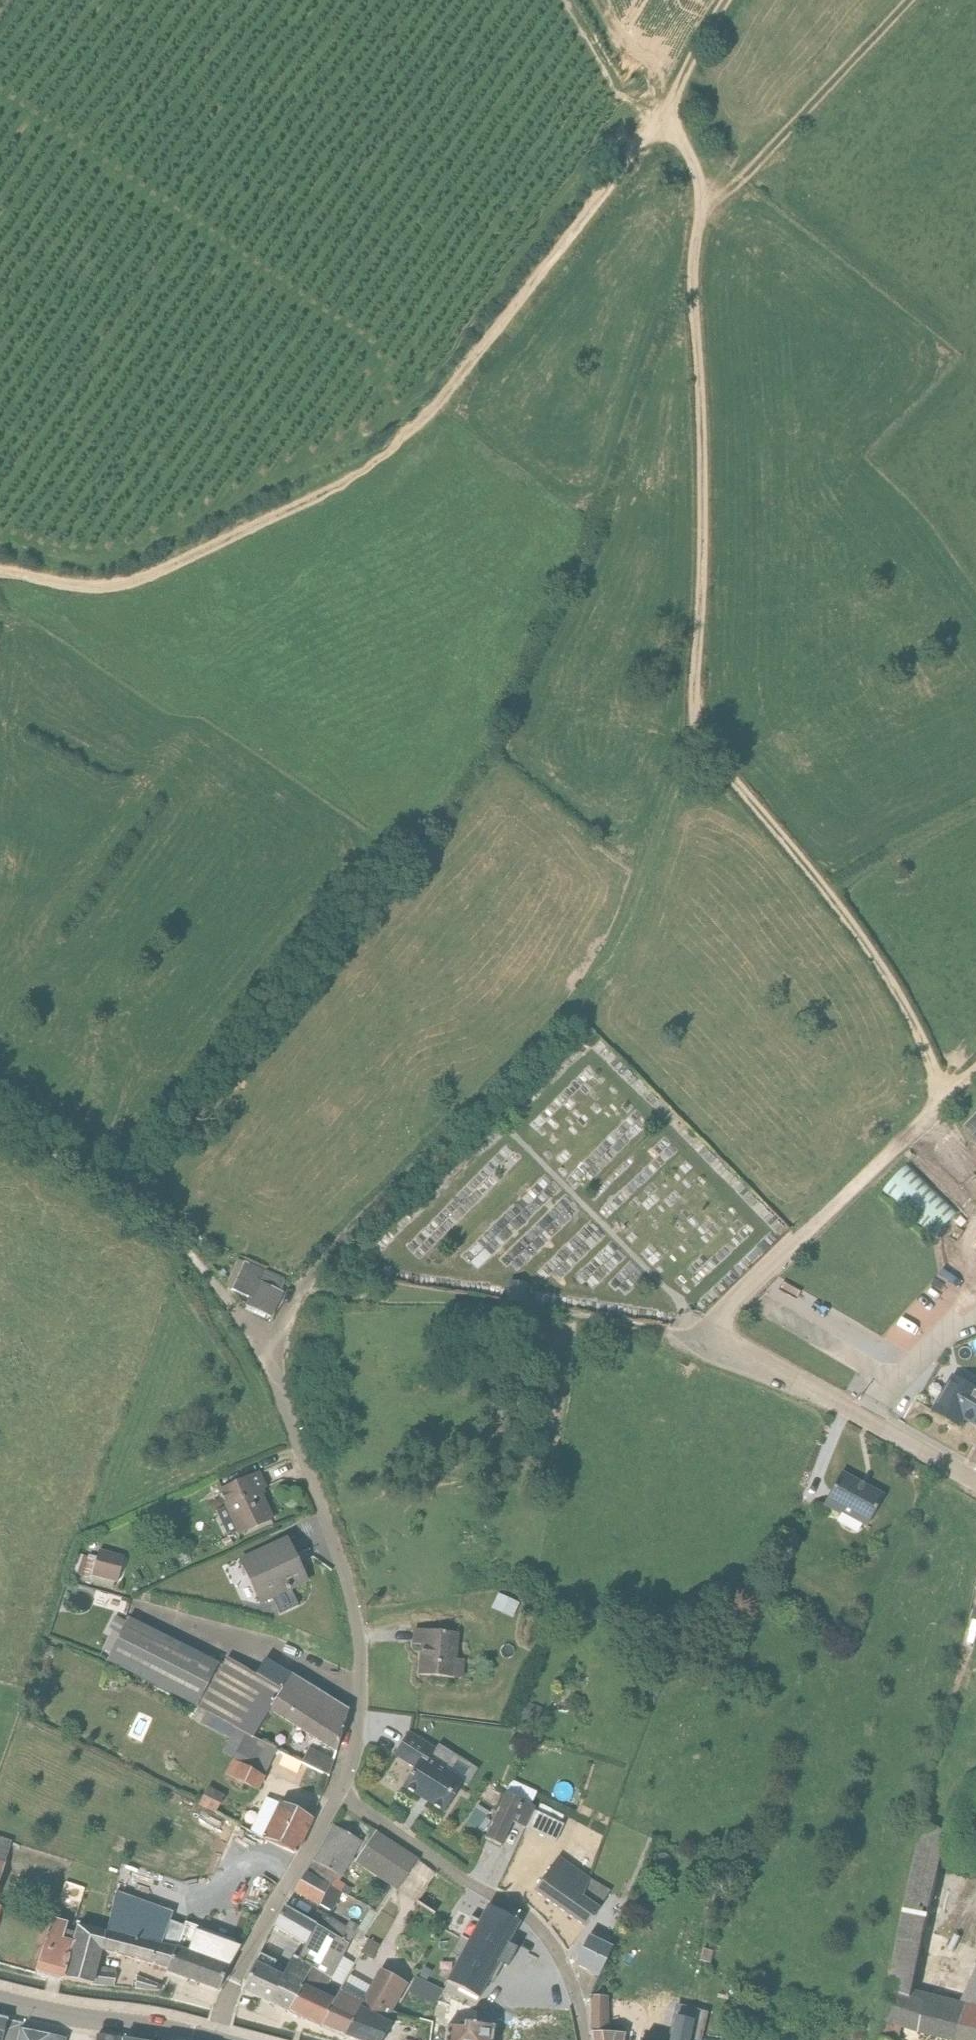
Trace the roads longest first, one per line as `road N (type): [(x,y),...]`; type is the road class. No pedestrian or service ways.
road 1 (track): [(667,112),(700,186),(690,280),(703,457),(692,709),(699,739),(853,931),(918,1035),(947,1098)]
road 2 (track): [(0,553),(85,569),(123,567),(386,449),(443,402),(667,112)]
road 3 (residential): [(338,1796),(358,1726),(361,1651),(333,1534),(266,1349)]
road 4 (residential): [(585,2039),(570,1976),(533,1923),(338,1796)]
road 5 (residential): [(700,1338),(975,1486)]
road 6 (track): [(699,209),(732,191),(908,0)]
road 7 (residential): [(217,2038),(238,1972),(338,1796)]
road 8 (track): [(699,739),(599,974)]
road 9 (tertiary): [(0,1999),(217,2038)]
road 10 (unclassified): [(393,1184),(300,1288),(266,1349)]
road 11 (track): [(947,1098),(798,1239)]
road 12 (track): [(0,1127),(161,1224)]
road 13 (unclassified): [(266,1349),(161,1224)]
road 14 (unclassified): [(798,1239),(700,1338)]
road 15 (track): [(728,0),(667,112)]

